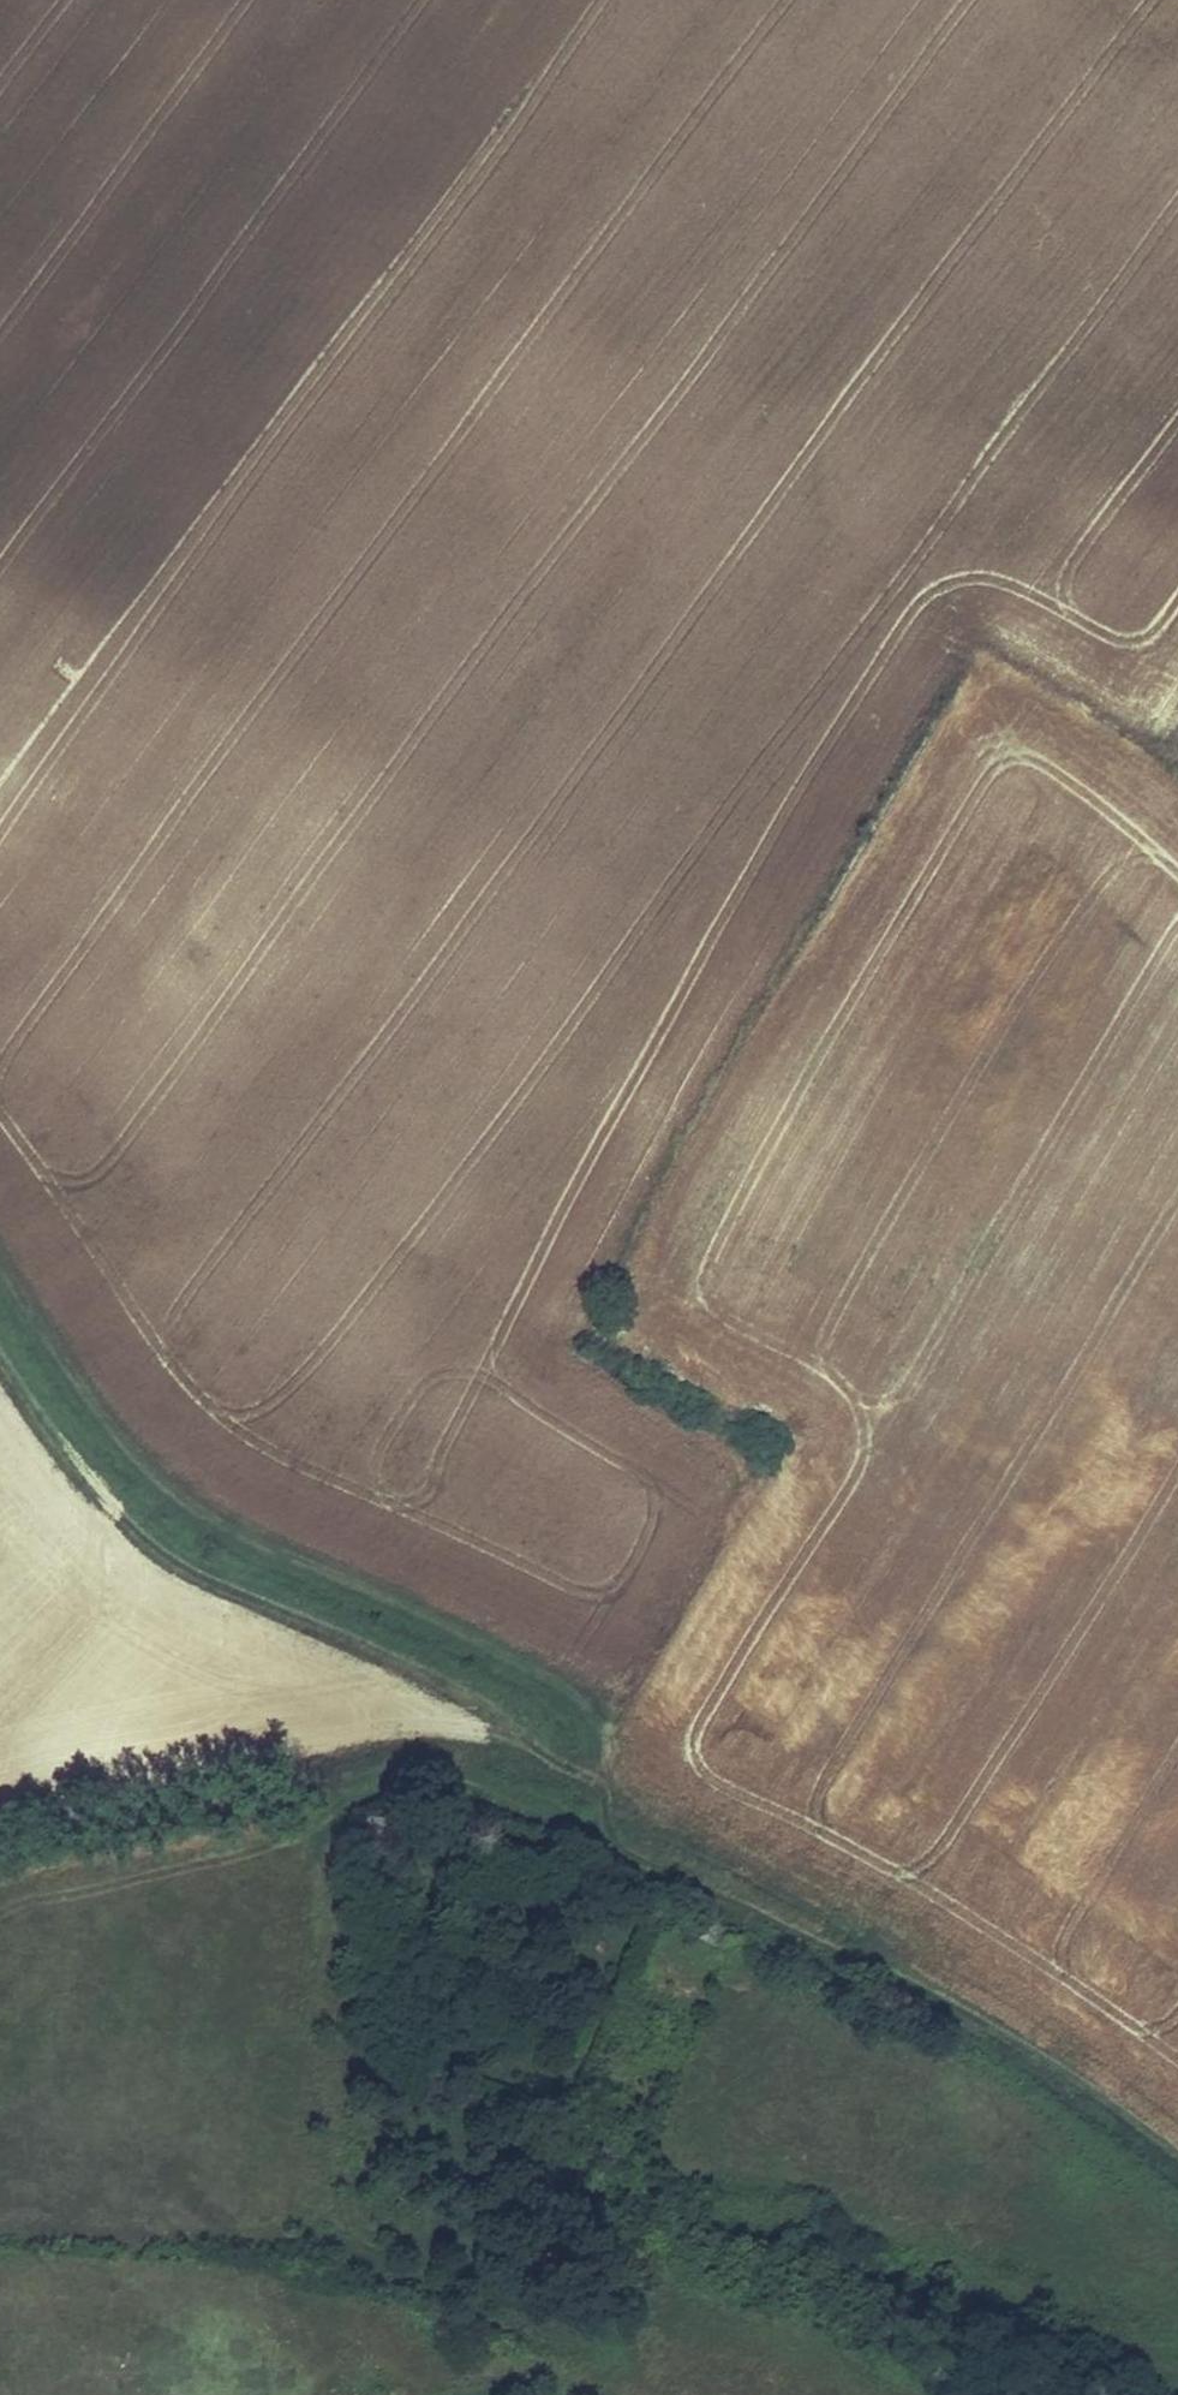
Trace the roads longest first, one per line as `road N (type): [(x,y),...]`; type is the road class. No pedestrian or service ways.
road 1 (track): [(1177,2152),(1128,2109),(956,1995),(625,1828),(534,1735),(163,1547),(85,1482),(0,1365)]

